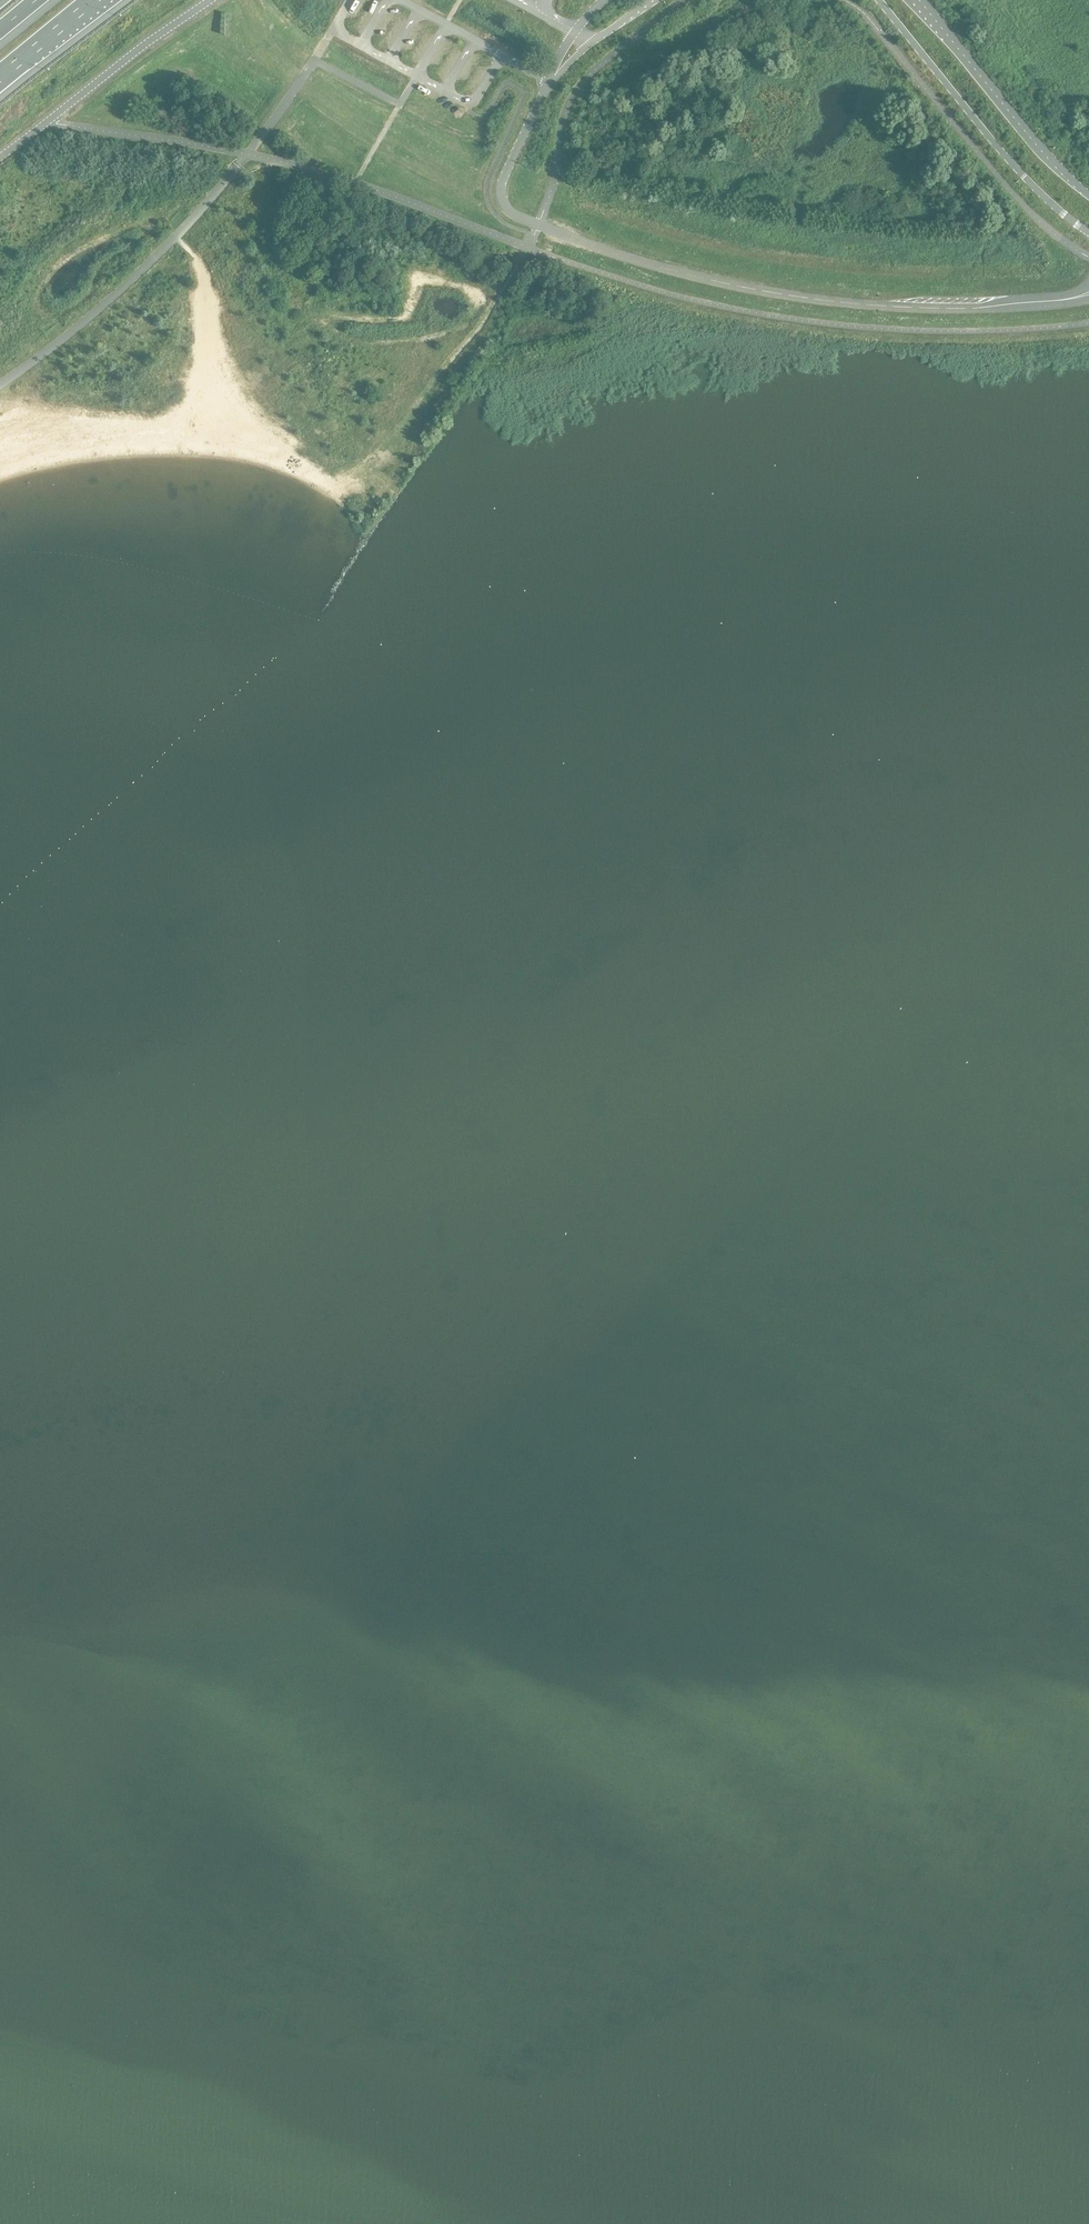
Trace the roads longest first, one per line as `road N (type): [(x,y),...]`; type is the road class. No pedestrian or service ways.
road 1 (unclassified): [(1060,300),(928,309),(790,296),(674,272),(520,217),(504,206),(500,183),(550,81)]
road 2 (tertiary): [(879,0),(1021,173),(1088,232)]
road 3 (unclassified): [(0,157),(209,0)]
road 4 (tertiary): [(1088,195),(1047,158),(917,0)]
road 5 (track): [(452,364),(528,248)]
road 6 (motorway): [(0,77),(94,0)]

